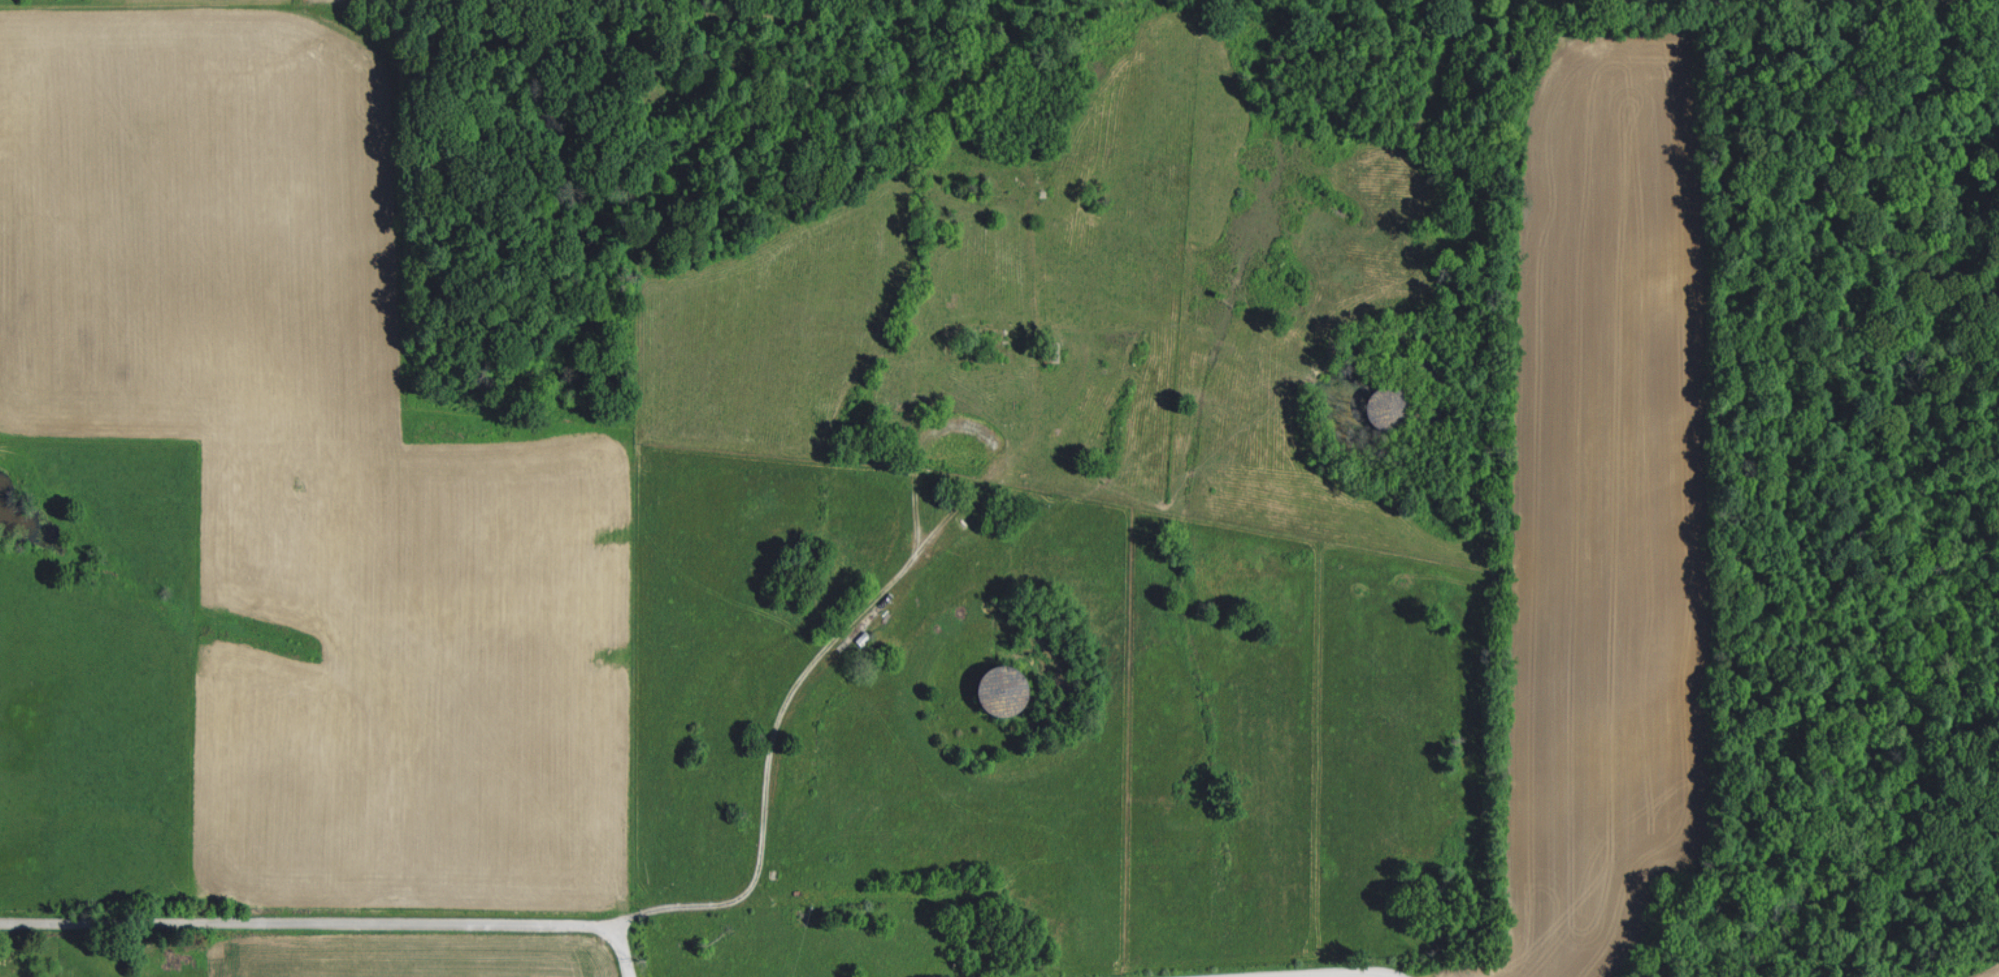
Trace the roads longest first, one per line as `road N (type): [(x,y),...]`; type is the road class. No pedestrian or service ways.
road 1 (residential): [(613,933),(577,925),(0,918)]

